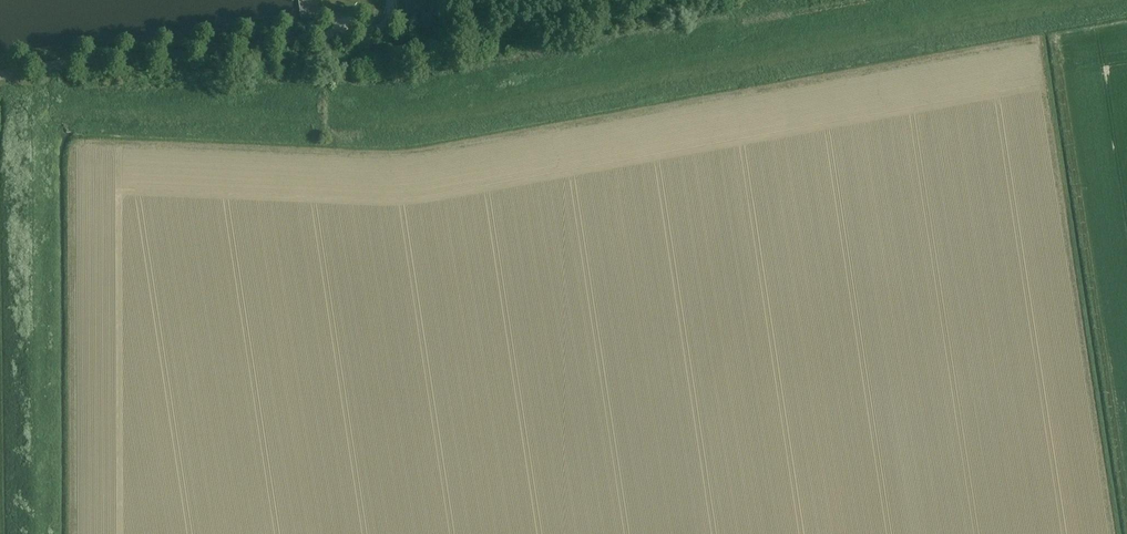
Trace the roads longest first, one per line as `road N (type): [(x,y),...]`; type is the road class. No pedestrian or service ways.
road 1 (unclassified): [(0,77),(375,29),(389,21),(390,0)]

